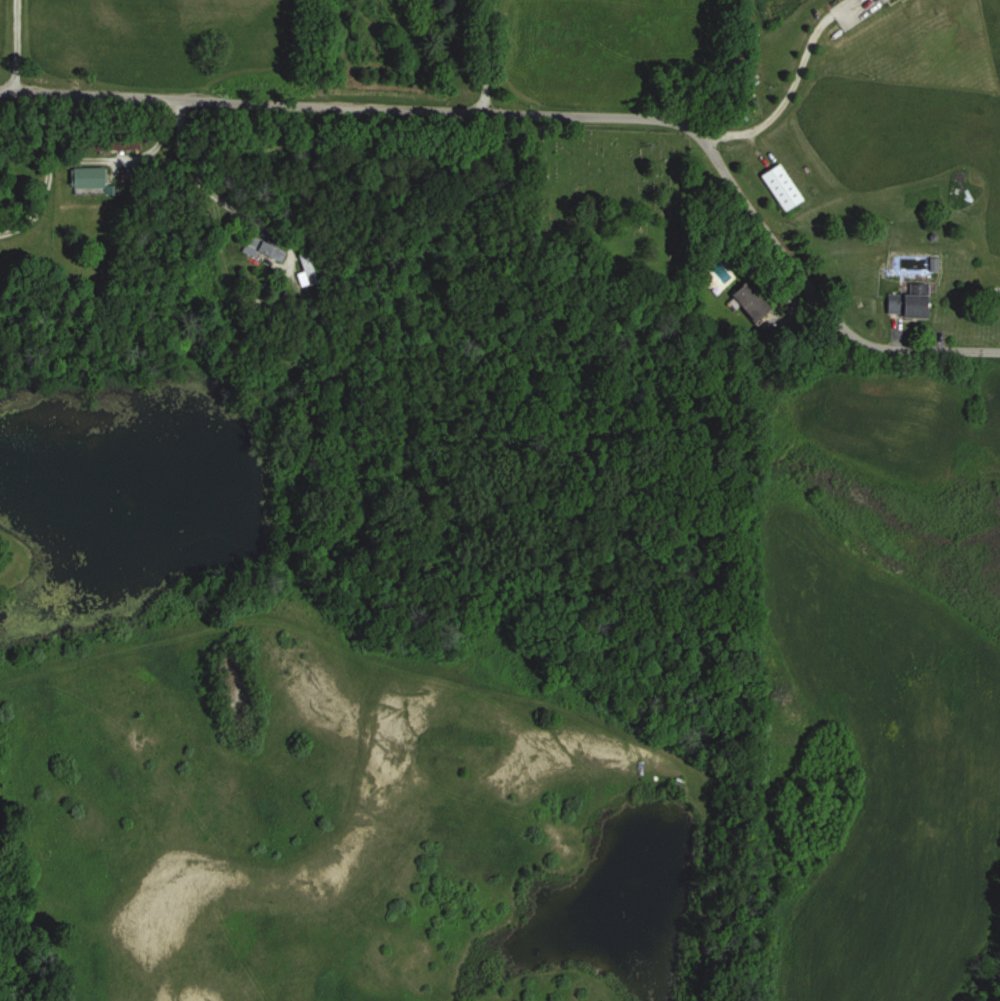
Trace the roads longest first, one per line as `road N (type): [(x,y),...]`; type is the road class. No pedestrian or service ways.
road 1 (residential): [(999,352),(885,350),(851,337),(696,134),(667,120),(0,92)]

